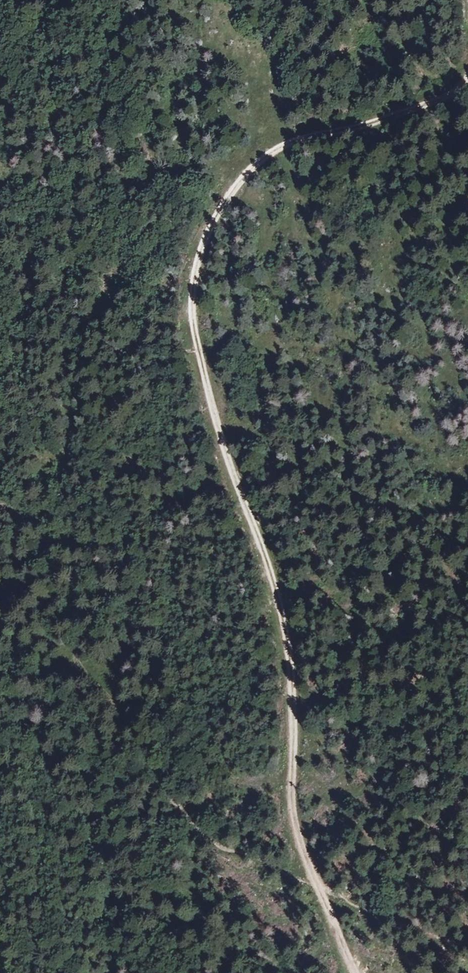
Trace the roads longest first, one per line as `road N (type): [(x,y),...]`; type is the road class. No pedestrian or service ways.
road 1 (track): [(467,80),(437,103),(267,154),(218,212),(194,275),(192,317),(213,410),(284,621),(290,806),(315,879)]
road 2 (track): [(467,943),(315,879)]

